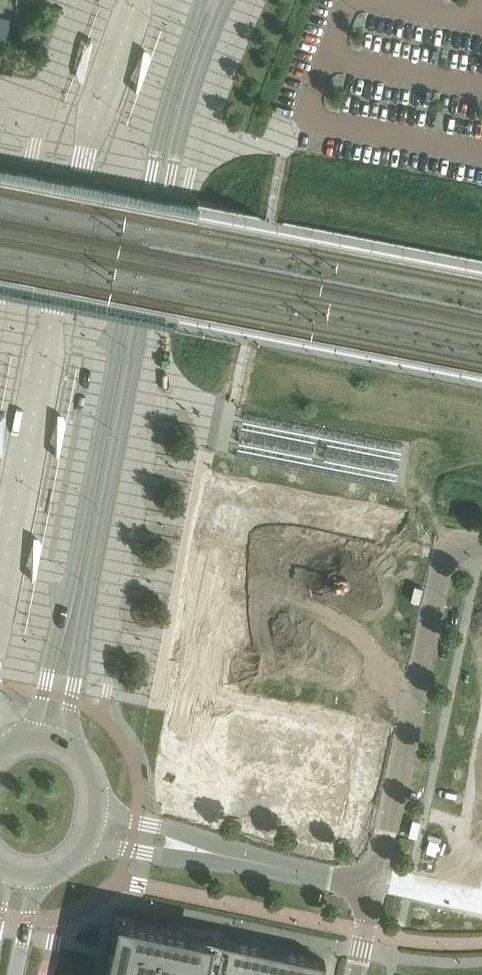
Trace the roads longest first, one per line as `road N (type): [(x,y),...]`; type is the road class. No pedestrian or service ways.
road 1 (secondary): [(65,740),(171,175),(227,0)]
road 2 (secondary): [(200,0),(163,119),(34,733)]
road 3 (residential): [(371,884),(451,554),(481,550)]
road 4 (residential): [(198,849),(371,884)]

